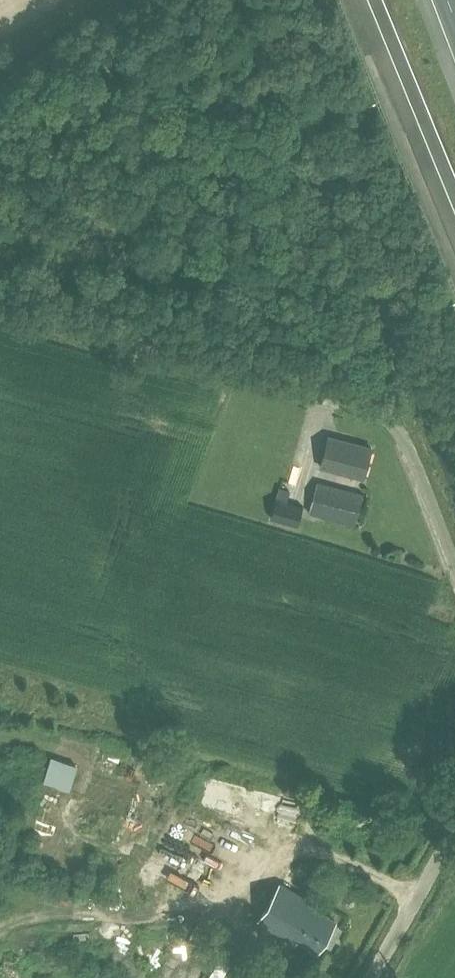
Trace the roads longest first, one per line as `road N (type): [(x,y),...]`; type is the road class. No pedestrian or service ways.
road 1 (unclassified): [(454,569),(401,434),(381,415),(0,304)]
road 2 (motorway): [(375,0),(454,194)]
road 3 (unclassified): [(371,977),(454,831)]

